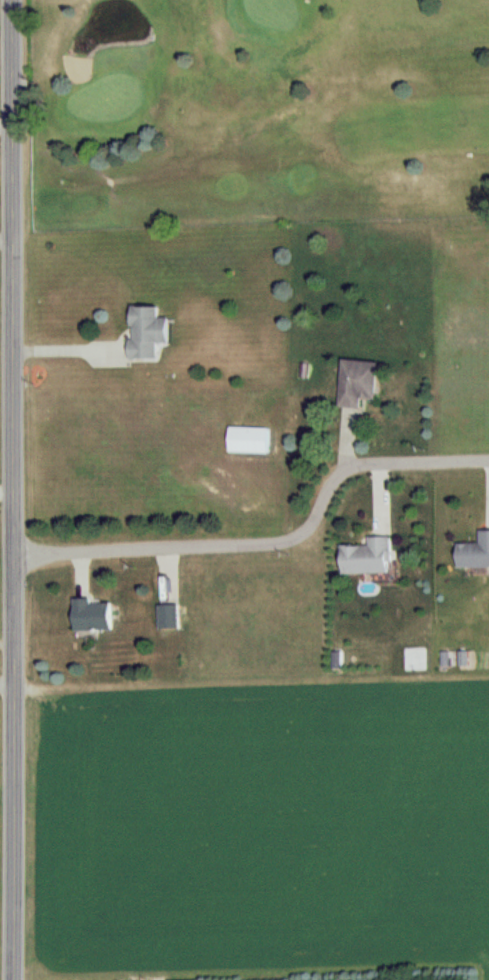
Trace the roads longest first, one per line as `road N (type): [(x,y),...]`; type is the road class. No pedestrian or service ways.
road 1 (residential): [(13,979),(12,0)]
road 2 (residential): [(13,555),(265,547),(299,531),(324,486),(354,466),(488,459)]

